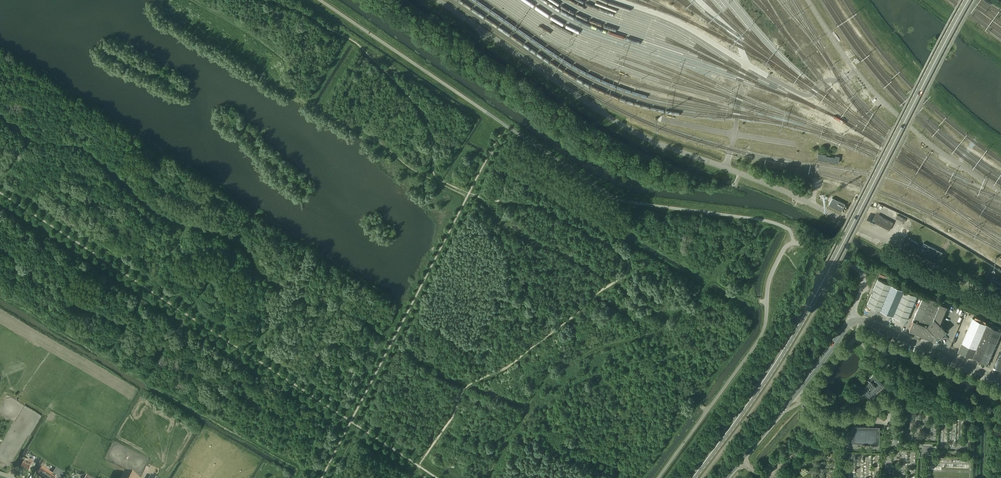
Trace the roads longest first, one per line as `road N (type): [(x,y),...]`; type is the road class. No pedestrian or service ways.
road 1 (secondary): [(692,477),(800,322),(968,0)]
road 2 (unclassified): [(852,321),(862,274),(800,244),(787,246),(769,284),(761,336),(658,477)]
road 3 (tertiary): [(724,477),(852,321)]
road 4 (tertiary): [(1000,380),(852,321)]

